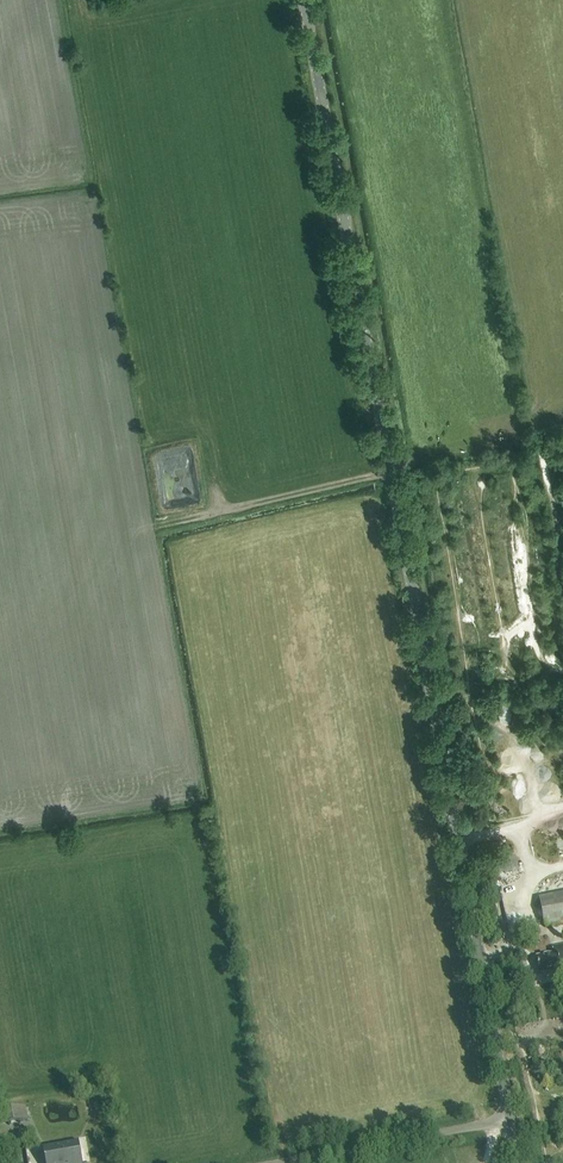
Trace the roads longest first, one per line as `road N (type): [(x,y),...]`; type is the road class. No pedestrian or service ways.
road 1 (unclassified): [(510,1120),(301,0)]
road 2 (unclassified): [(280,1162),(510,1120)]

